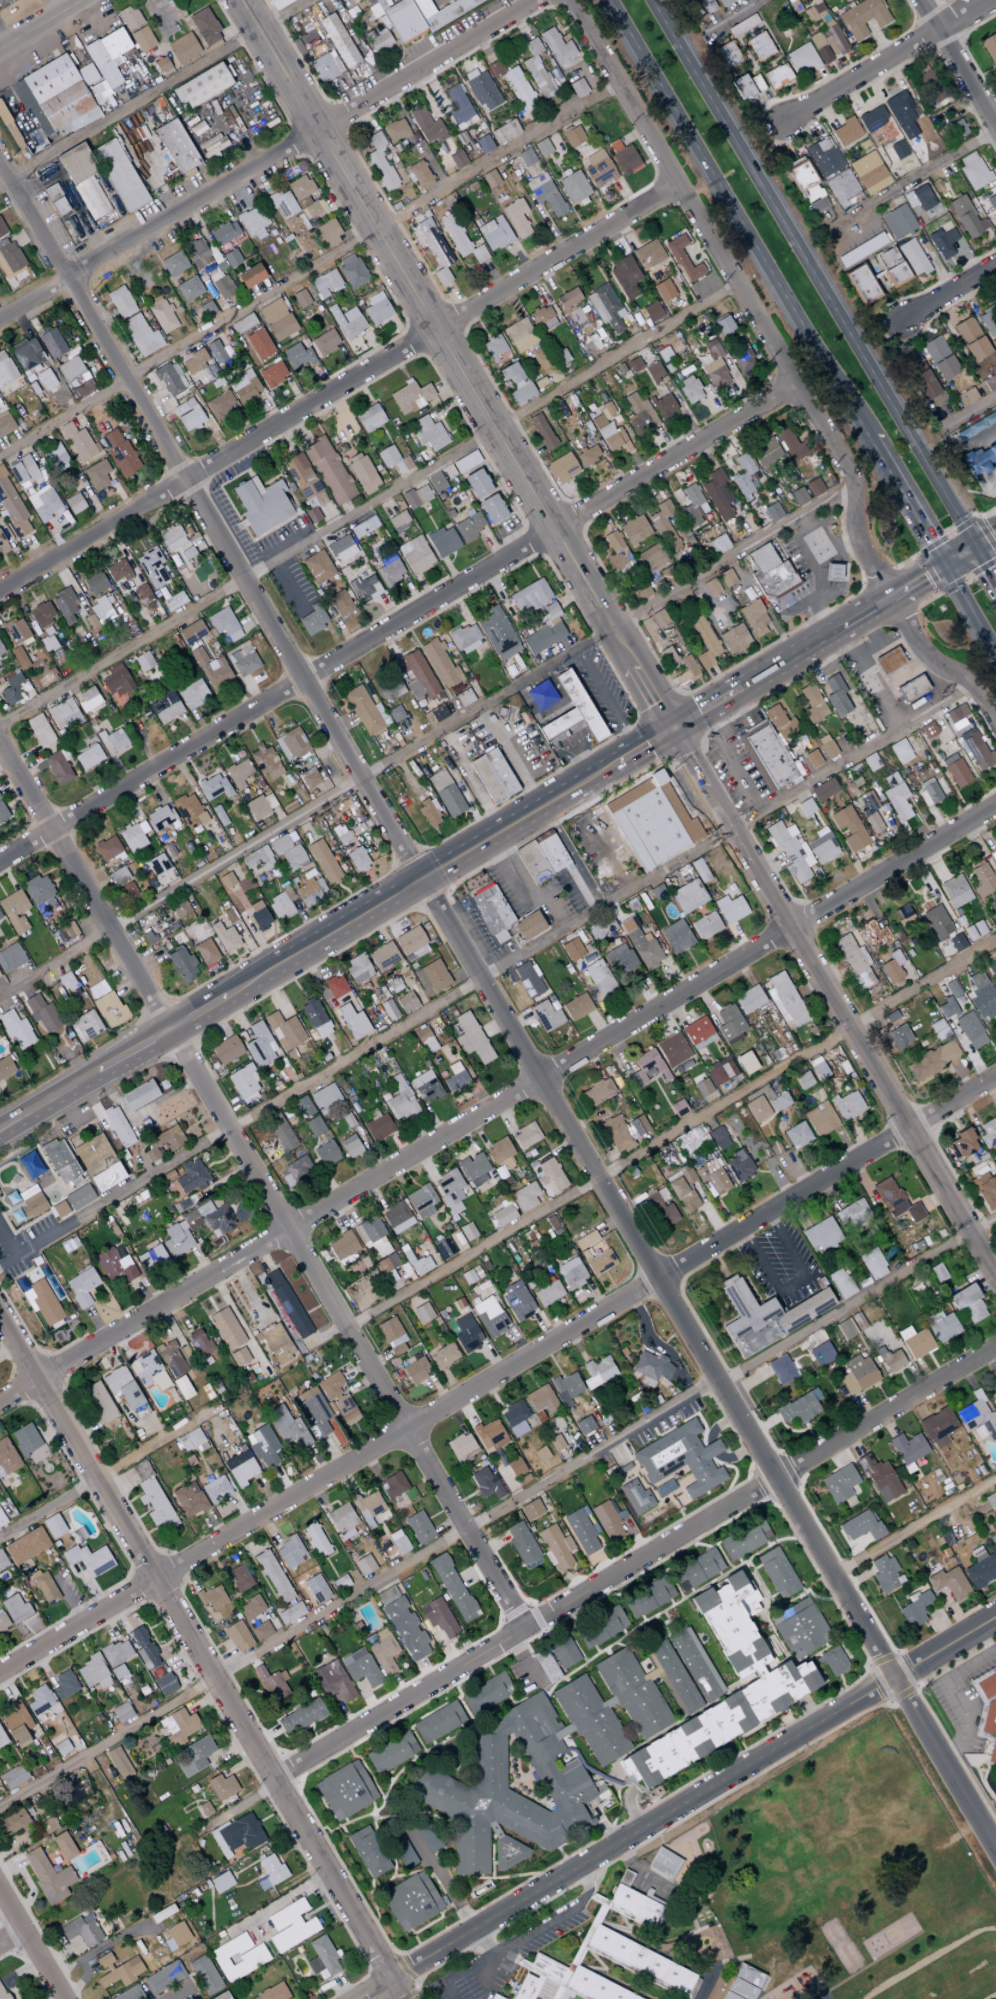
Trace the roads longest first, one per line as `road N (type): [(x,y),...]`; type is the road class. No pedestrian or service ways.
road 1 (residential): [(0,166),(995,1852)]
road 2 (residential): [(995,810),(0,1403)]
road 3 (residential): [(995,1080),(0,1672)]
road 4 (residential): [(0,749),(524,1628)]
road 5 (residential): [(797,389),(0,861)]
road 6 (tertiary): [(240,0),(672,732)]
road 7 (residential): [(568,0),(854,482),(862,544),(891,601),(935,663),(972,683),(995,719)]
road 8 (residential): [(995,1350),(272,1777)]
road 9 (residential): [(0,1317),(406,1998)]
road 10 (residential): [(676,183),(0,590)]
road 11 (residential): [(995,1617),(357,1998)]
road 12 (primary): [(972,552),(648,0)]
road 13 (residential): [(672,732),(995,1274)]
road 14 (residential): [(533,0),(0,315)]
road 15 (primary): [(602,0),(869,437)]
road 16 (secondary): [(618,765),(283,963)]
road 17 (residential): [(983,0),(781,121)]
road 18 (primary): [(869,437),(944,570)]
road 19 (residential): [(919,0),(995,130)]
road 20 (residential): [(0,1892),(63,1998)]
road 21 (secondary): [(840,632),(735,695)]

